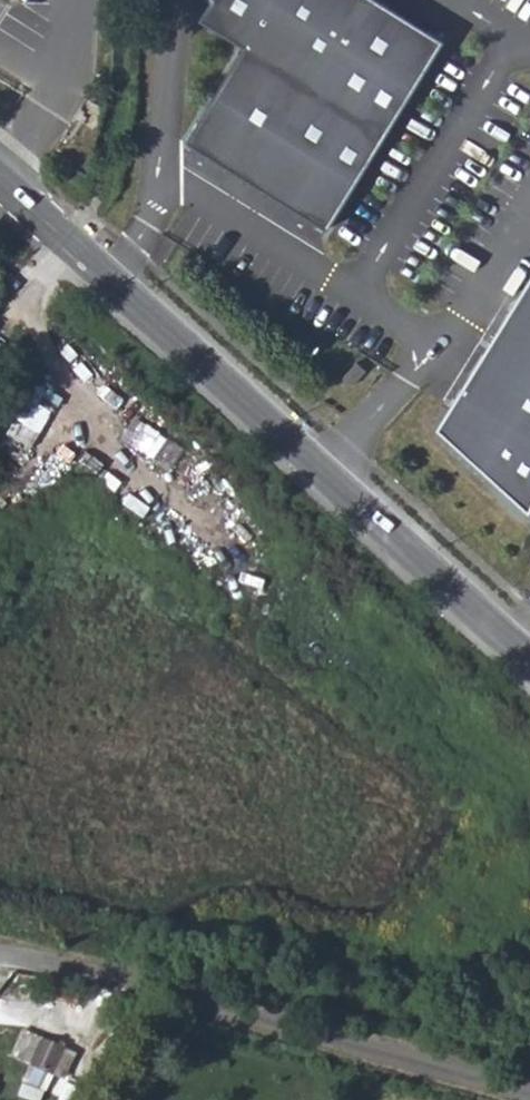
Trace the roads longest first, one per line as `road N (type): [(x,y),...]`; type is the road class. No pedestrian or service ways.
road 1 (tertiary): [(0,186),(529,667)]
road 2 (unclassified): [(529,1096),(0,949)]

